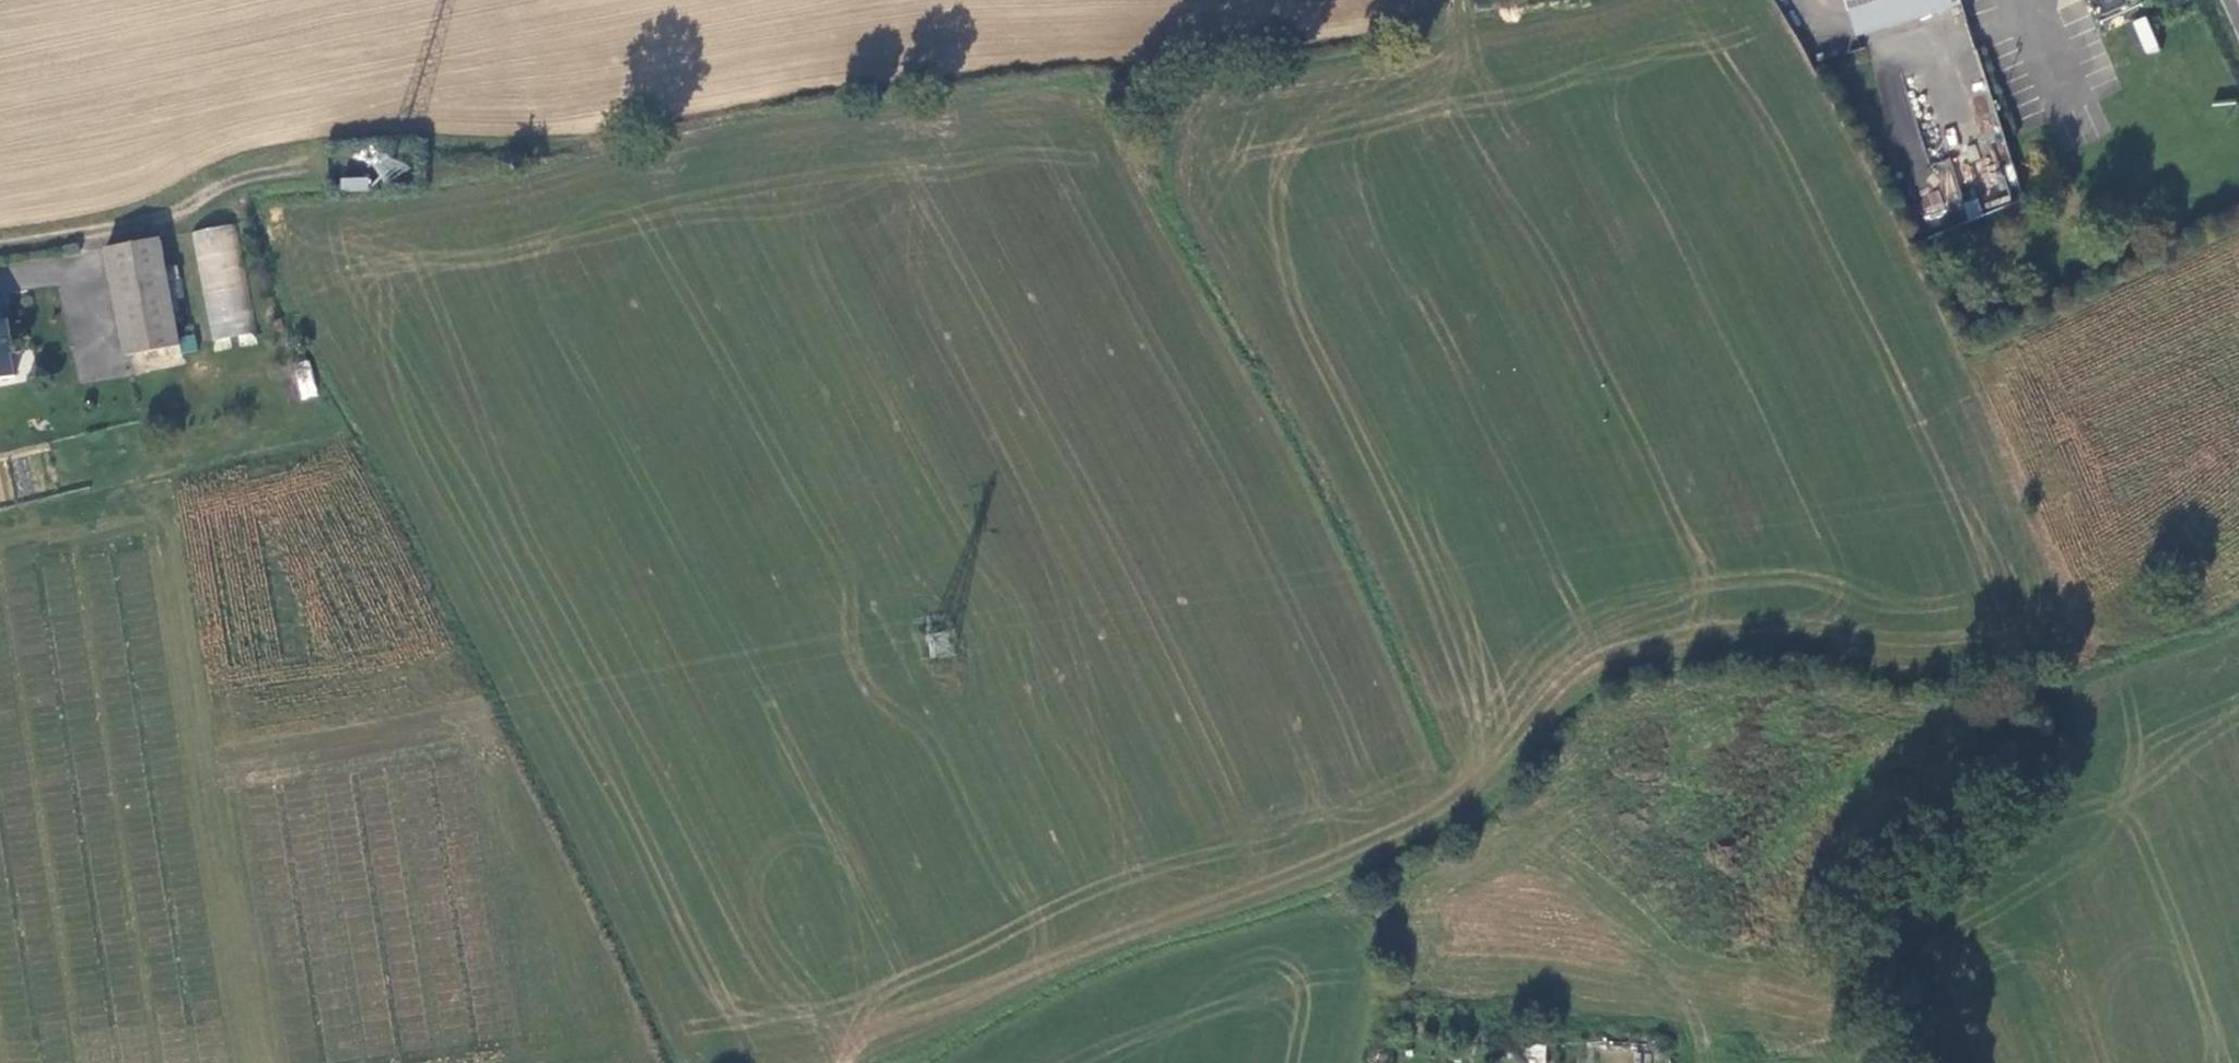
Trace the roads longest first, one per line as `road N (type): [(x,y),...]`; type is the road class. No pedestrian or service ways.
road 1 (track): [(840,1062),(861,1039),(901,1017),(1224,885),(1344,847),(1448,792)]

